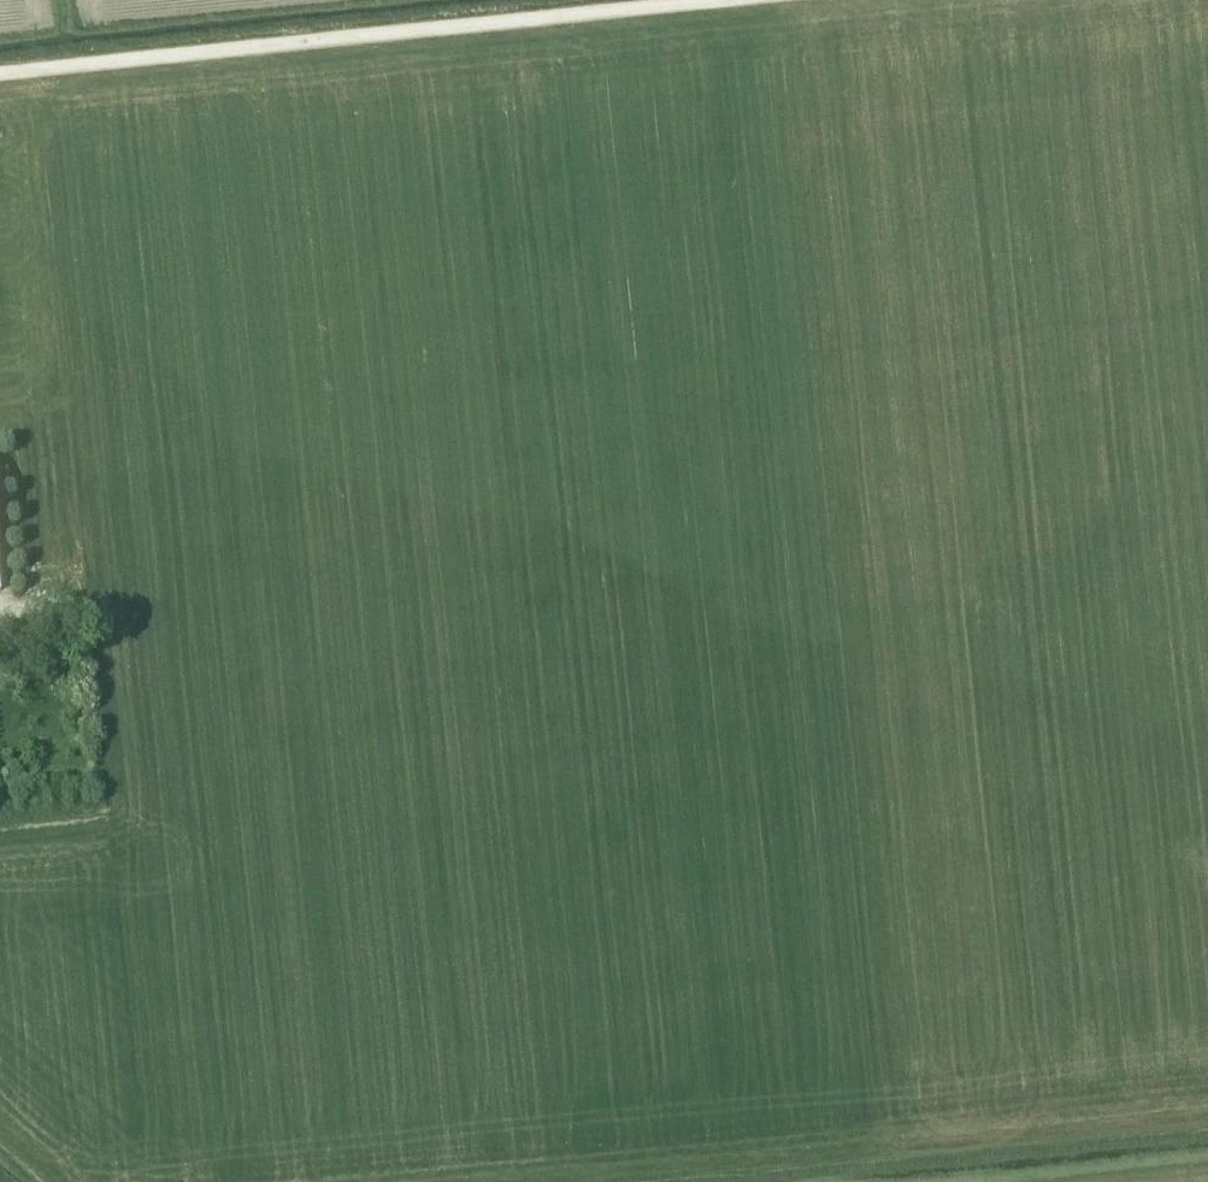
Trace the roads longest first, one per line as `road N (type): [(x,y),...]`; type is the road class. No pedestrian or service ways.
road 1 (track): [(0,73),(708,0)]

